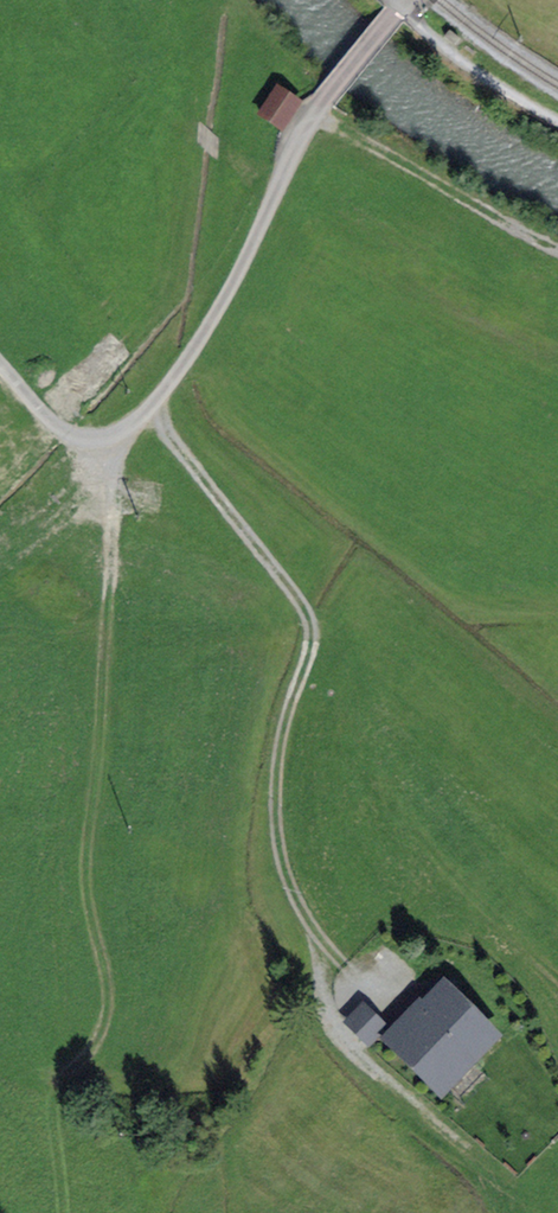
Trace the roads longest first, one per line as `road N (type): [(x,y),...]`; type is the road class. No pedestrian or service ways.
road 1 (track): [(505,1186),(336,1032),(315,942),(276,861),(271,760),(311,631),(148,420)]
road 2 (track): [(119,446),(85,862),(104,1019),(51,1107),(60,1212)]
road 3 (unclassified): [(0,368),(74,444),(119,446),(148,420),(241,282),(323,97),(410,0)]
road 4 (track): [(310,126),(557,255)]

